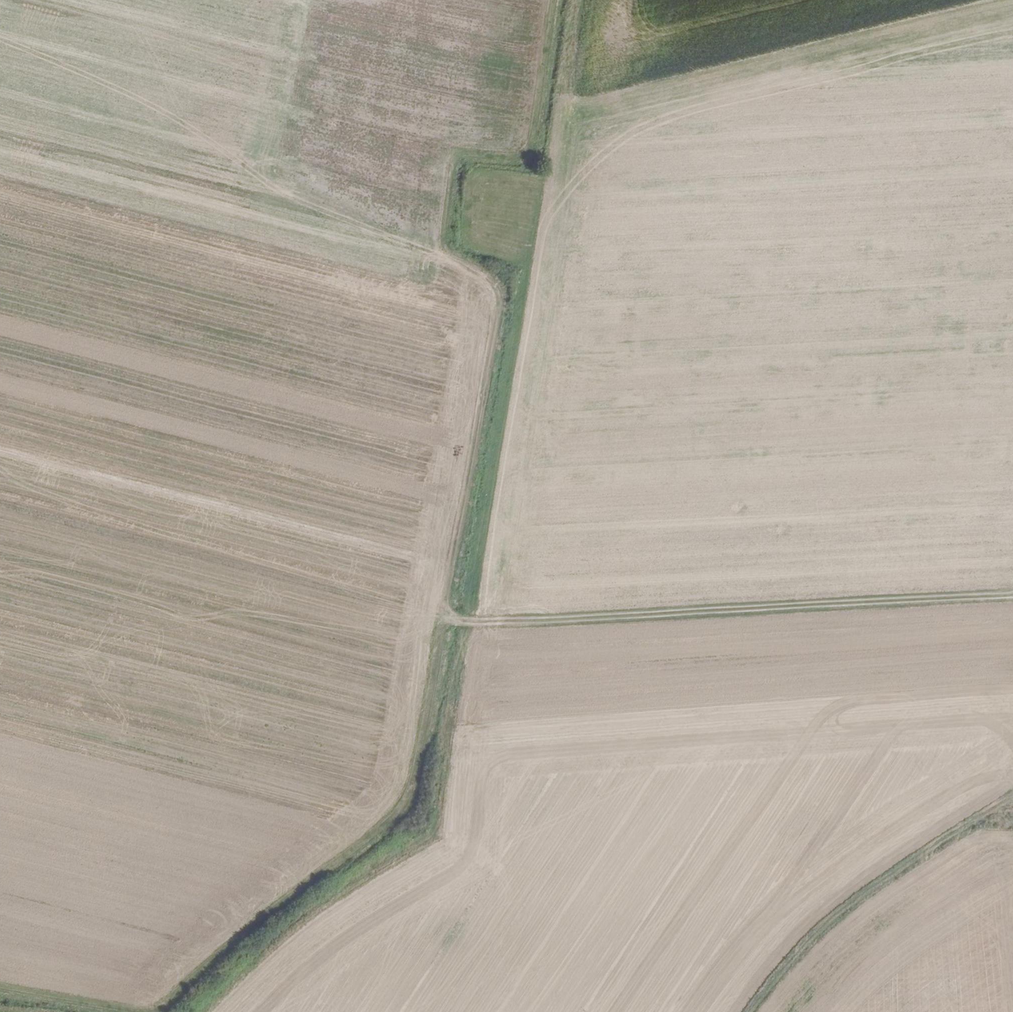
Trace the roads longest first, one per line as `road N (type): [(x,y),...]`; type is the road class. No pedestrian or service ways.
road 1 (track): [(1012,589),(466,613)]
road 2 (track): [(1012,798),(844,909),(752,1011)]

